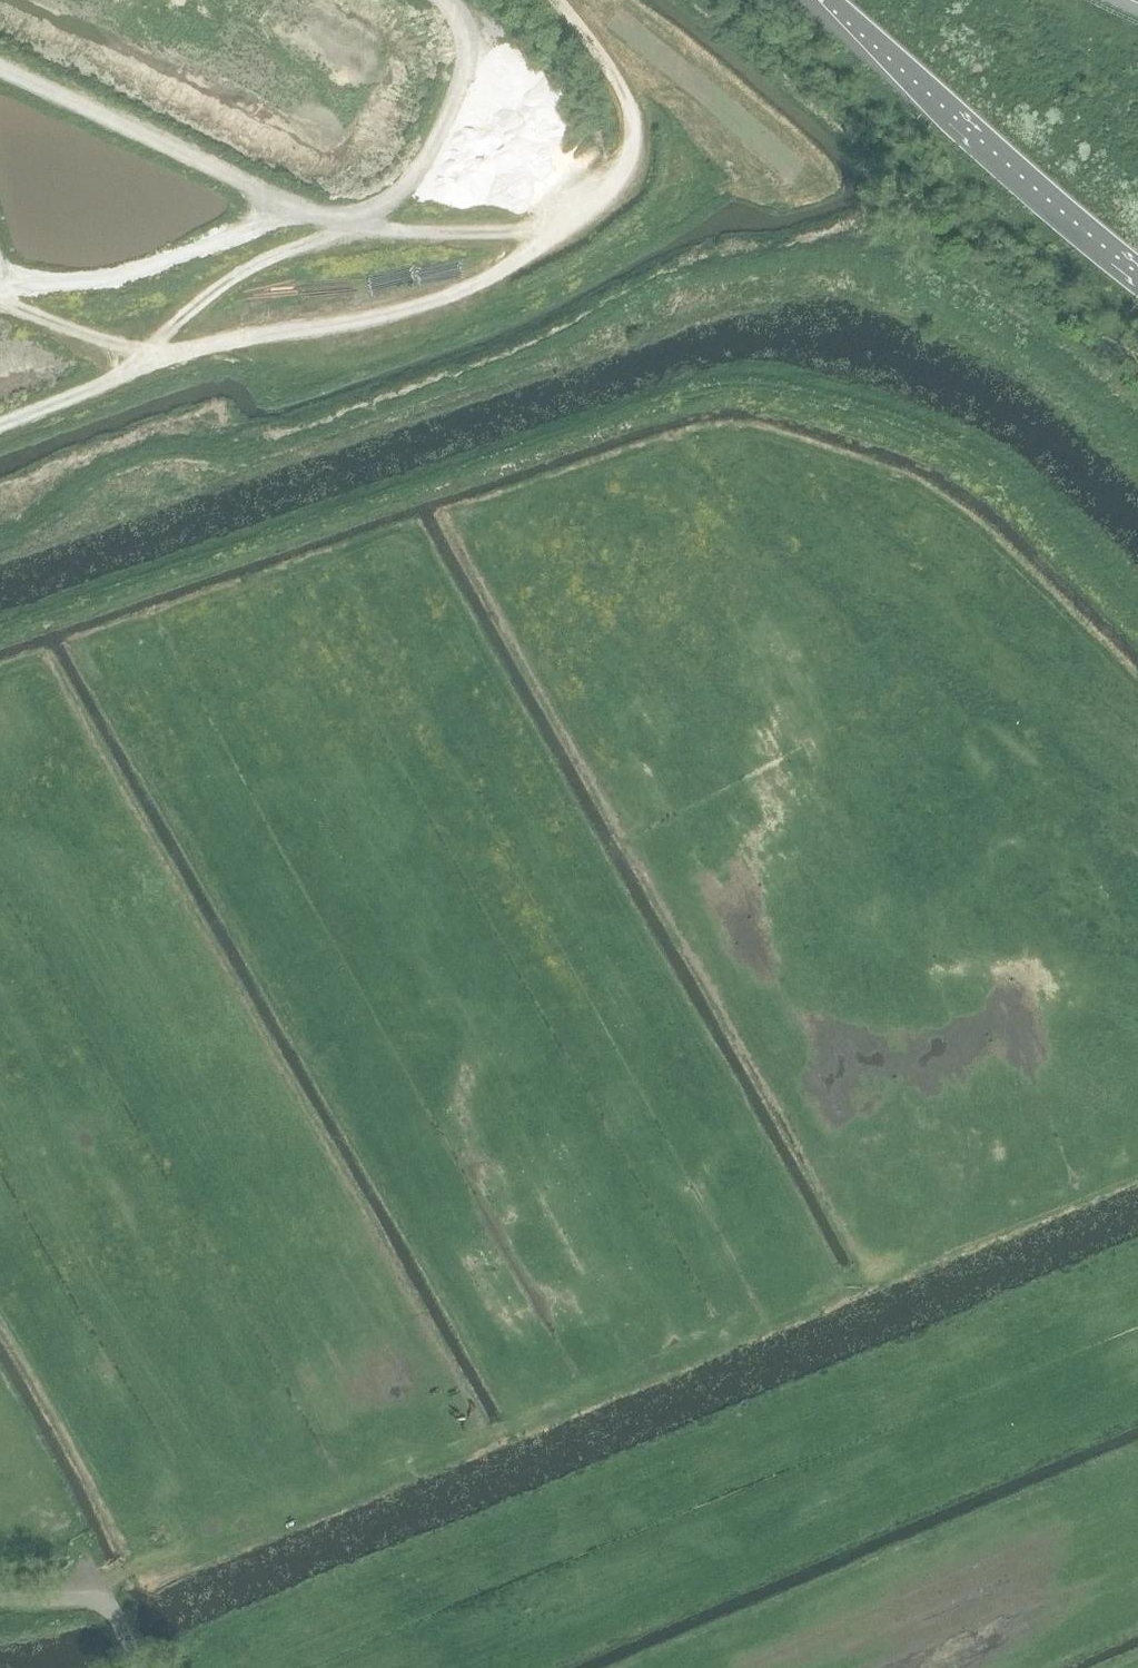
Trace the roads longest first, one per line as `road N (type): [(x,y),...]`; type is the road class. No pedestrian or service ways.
road 1 (motorway): [(834,0),(1137,273)]
road 2 (unclassified): [(139,1667),(115,1615),(92,1599),(0,1598)]

